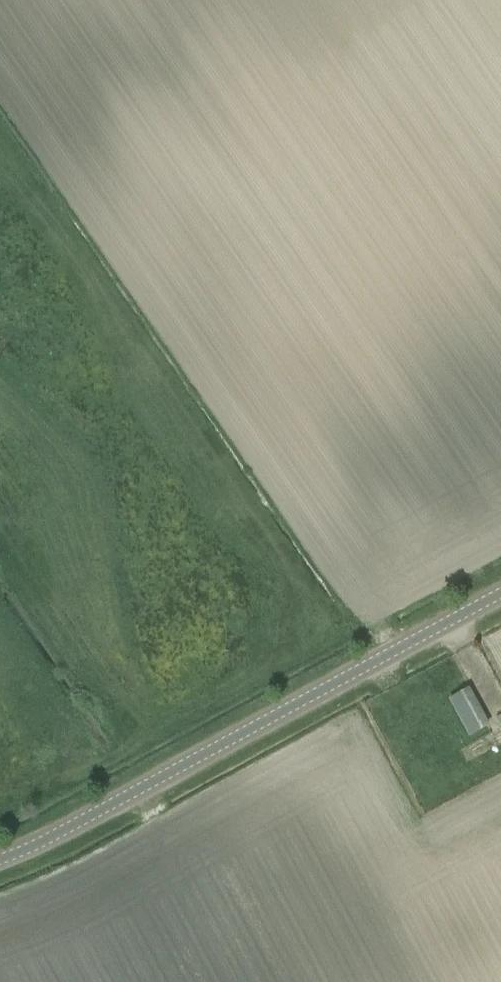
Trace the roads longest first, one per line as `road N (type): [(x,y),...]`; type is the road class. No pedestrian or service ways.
road 1 (unclassified): [(0,864),(500,596)]

